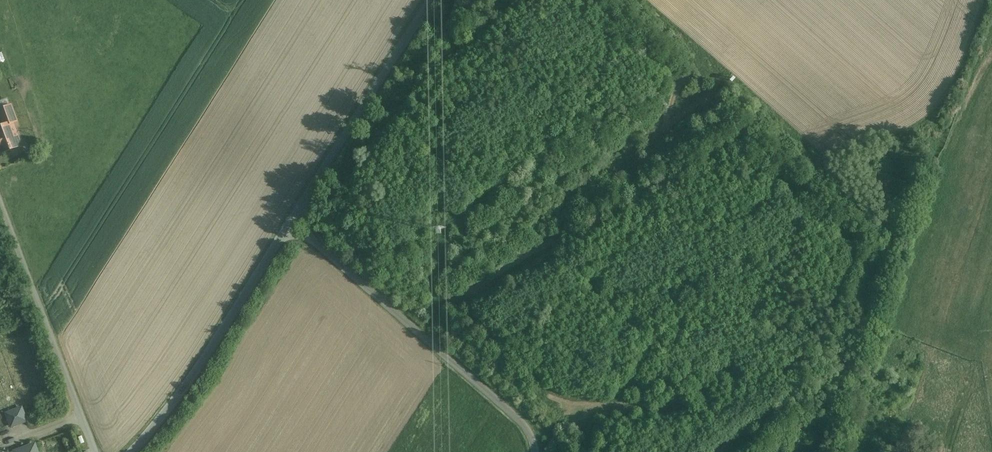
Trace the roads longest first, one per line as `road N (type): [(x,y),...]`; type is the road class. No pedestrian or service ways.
road 1 (unclassified): [(291,223),(521,421),(534,451)]
road 2 (unclassified): [(131,451),(178,398),(291,223)]
road 3 (unclassified): [(96,451),(0,200)]
road 4 (unclassified): [(291,223),(432,0)]

